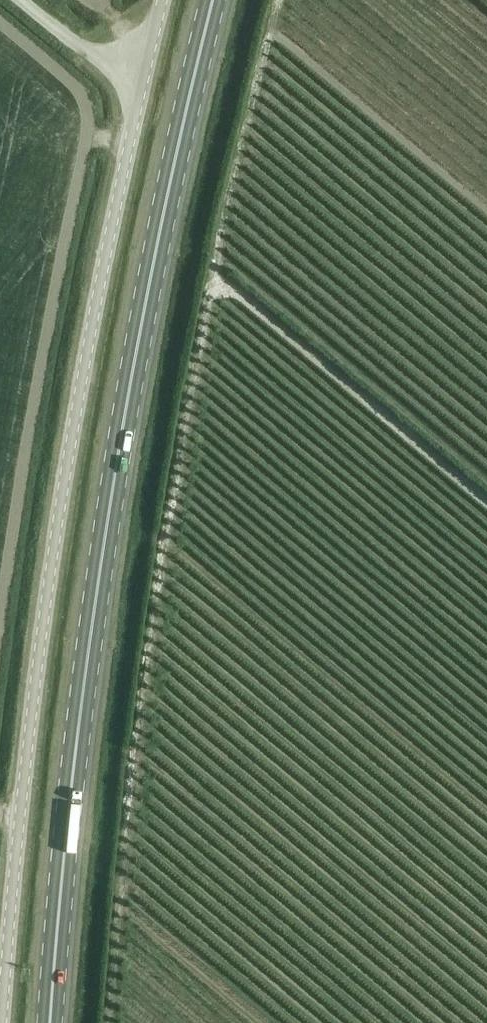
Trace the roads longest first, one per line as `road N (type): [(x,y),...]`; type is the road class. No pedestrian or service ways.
road 1 (primary): [(51,1022),(69,796),(114,481),(213,0)]
road 2 (unclassified): [(1,1022),(19,809),(70,432),(141,66)]
road 3 (unclassified): [(141,66),(79,48),(22,0)]

